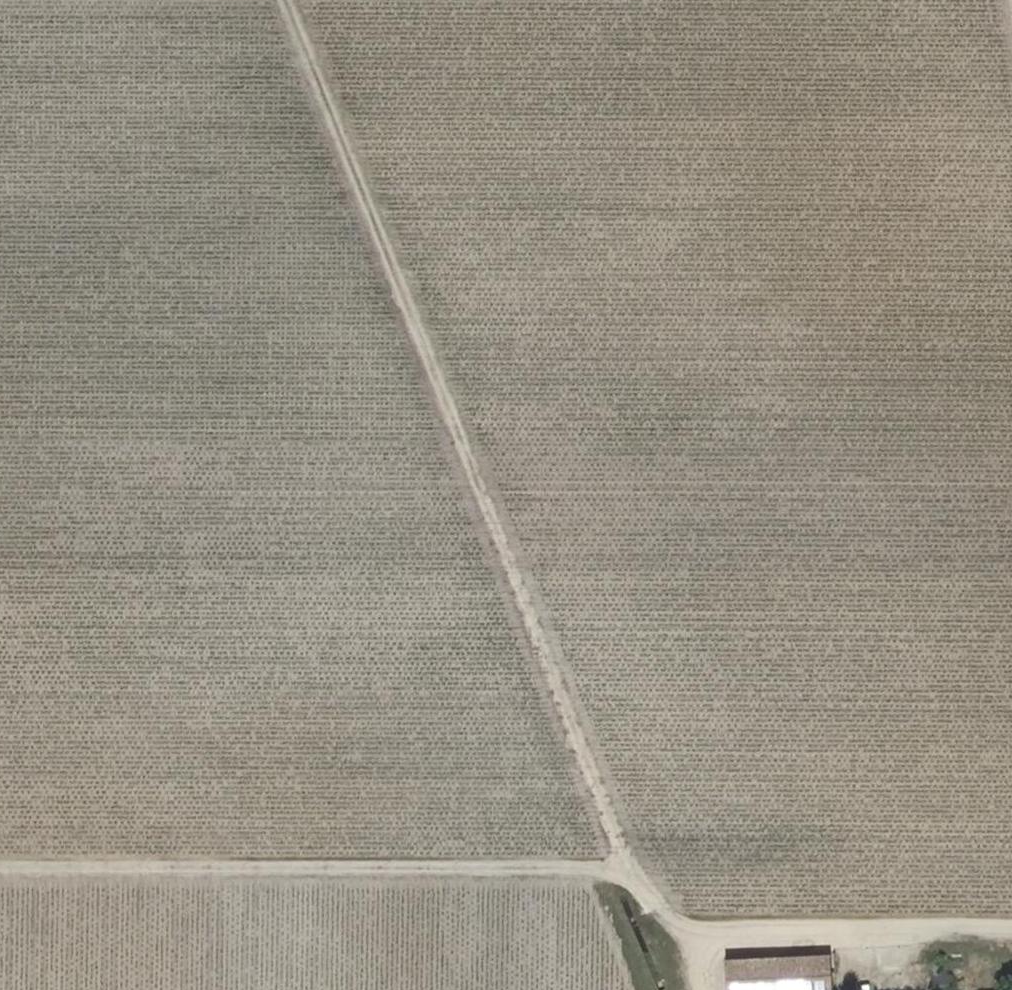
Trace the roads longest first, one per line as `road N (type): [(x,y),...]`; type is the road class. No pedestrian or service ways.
road 1 (track): [(664,930),(494,533),(285,0)]
road 2 (track): [(0,868),(586,867),(639,887),(697,989)]
road 3 (track): [(664,930),(1011,930)]

